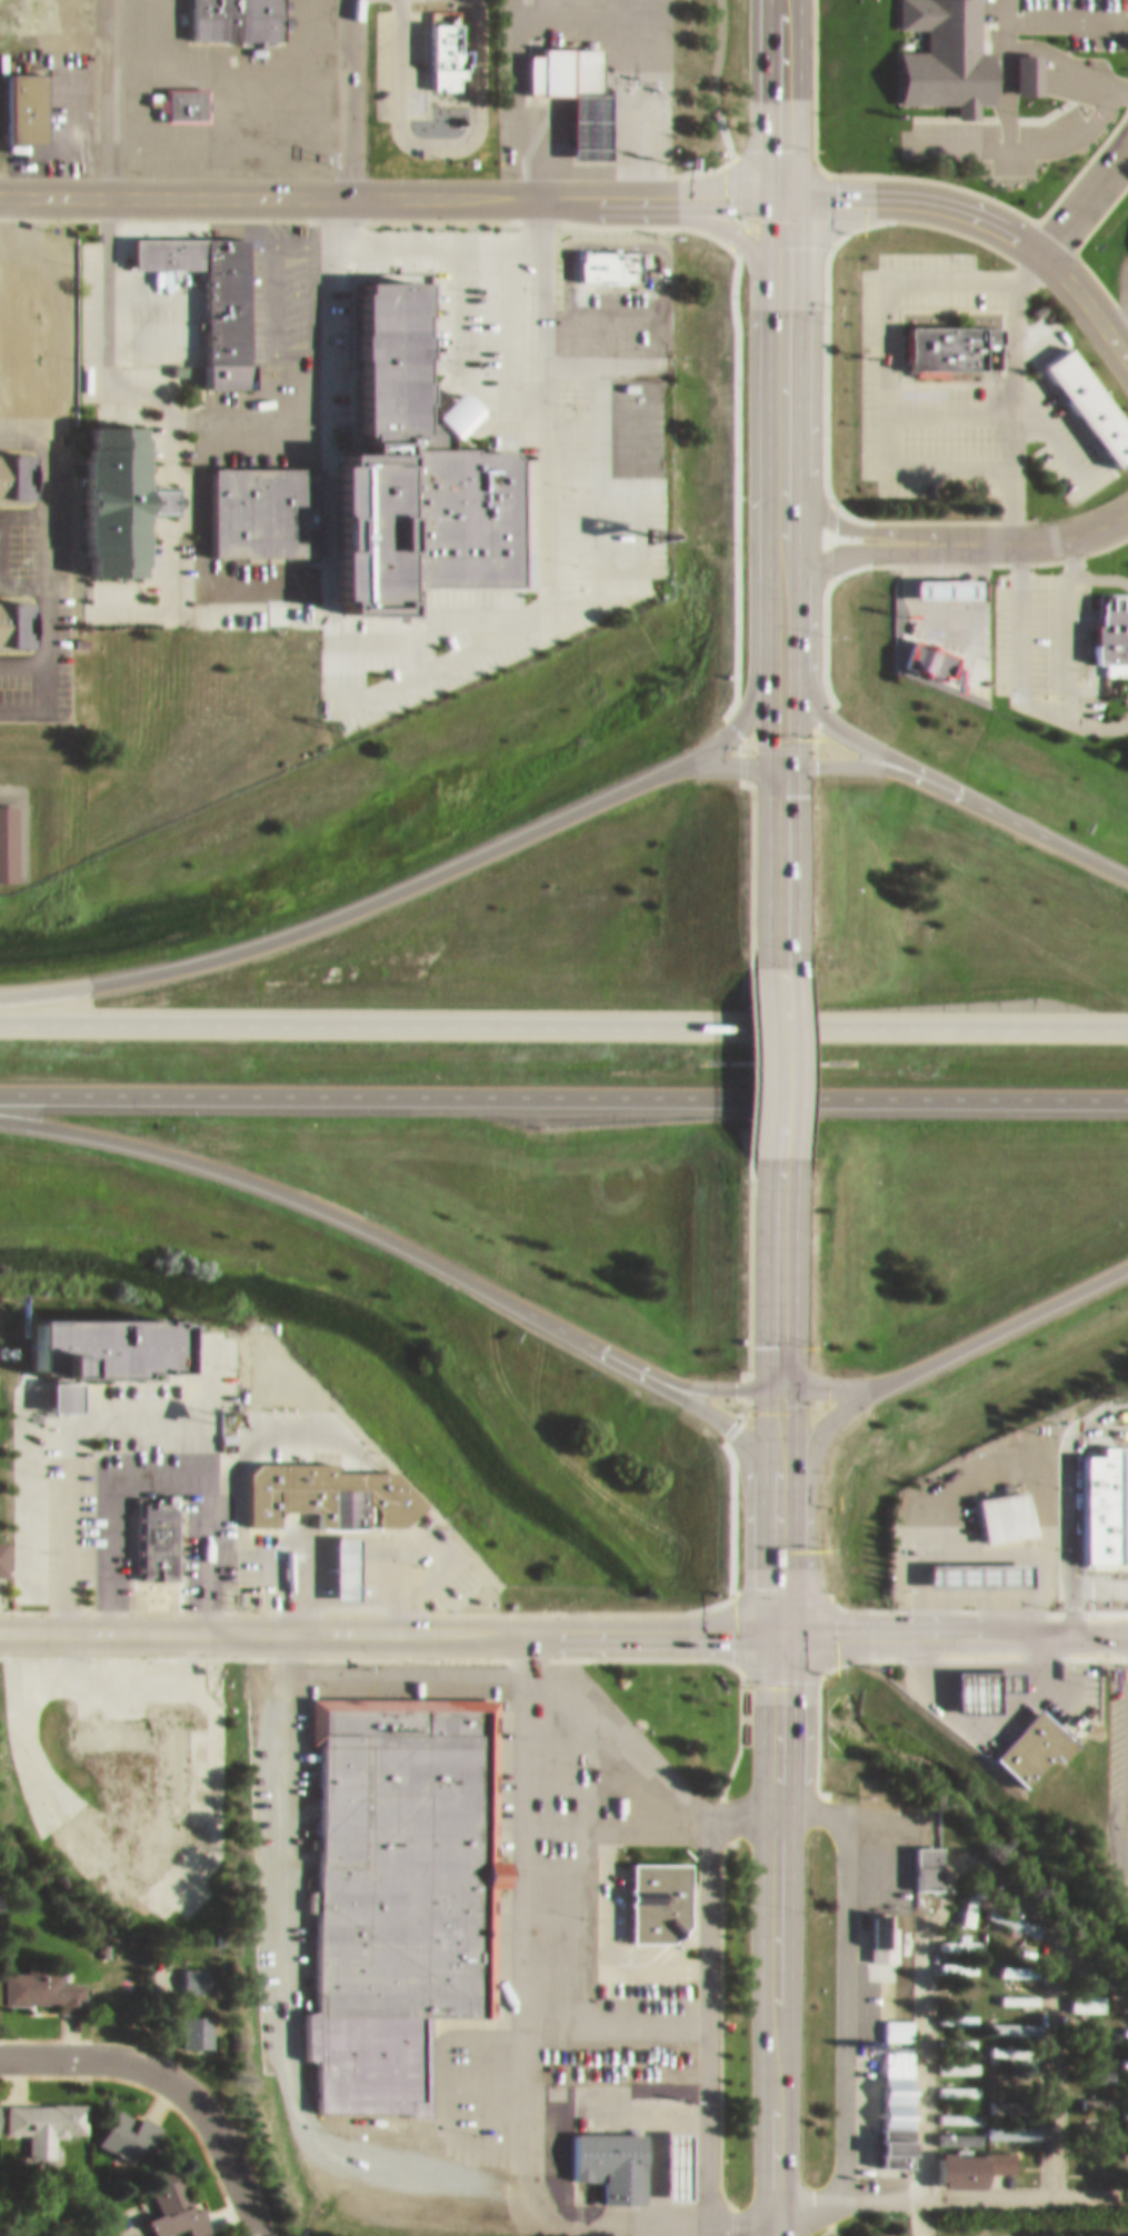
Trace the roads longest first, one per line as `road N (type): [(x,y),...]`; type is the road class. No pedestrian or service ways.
road 1 (motorway): [(0,1082),(1127,1089)]
road 2 (motorway): [(1127,1020),(0,1013)]
road 3 (tertiary): [(912,190),(0,190)]
road 4 (motorway): [(777,623),(762,676),(733,718),(651,763),(266,936),(89,980),(0,989)]
road 5 (tertiary): [(0,1621),(772,1623)]
road 6 (motorway): [(0,1110),(129,1135),(276,1180),(608,1346)]
road 7 (primary): [(771,2235),(772,1623)]
road 8 (motorway): [(776,1510),(792,1449),(839,1392),(1127,1250)]
road 9 (motorway): [(1127,870),(841,723),(807,690),(777,623)]
road 10 (residential): [(262,2235),(220,2138),(172,2076),(102,2048),(0,2046)]
road 11 (tertiary): [(772,1623),(1127,1625)]
road 12 (residential): [(1127,498),(1090,520),(1044,529),(781,531)]
road 13 (primary): [(781,531),(785,189)]
road 14 (motorway): [(608,1346),(741,1433),(776,1510)]
road 15 (primary): [(771,1372),(768,1149)]
road 16 (primary): [(767,954),(775,756)]
road 17 (primary): [(768,1149),(767,954)]
road 18 (primary): [(785,189),(785,0)]
road 19 (motorway): [(608,1346),(696,1376),(771,1372)]
road 20 (motorway): [(919,767),(861,753),(775,756)]
road 21 (tertiary): [(912,190),(964,201),(1041,243)]
road 22 (residential): [(1041,243),(1127,134)]
road 23 (primary): [(776,1510),(771,1372)]
road 24 (tertiary): [(1041,243),(1127,351)]
road 25 (primary): [(775,756),(777,623)]
road 26 (motorway): [(775,756),(687,755),(651,763)]

